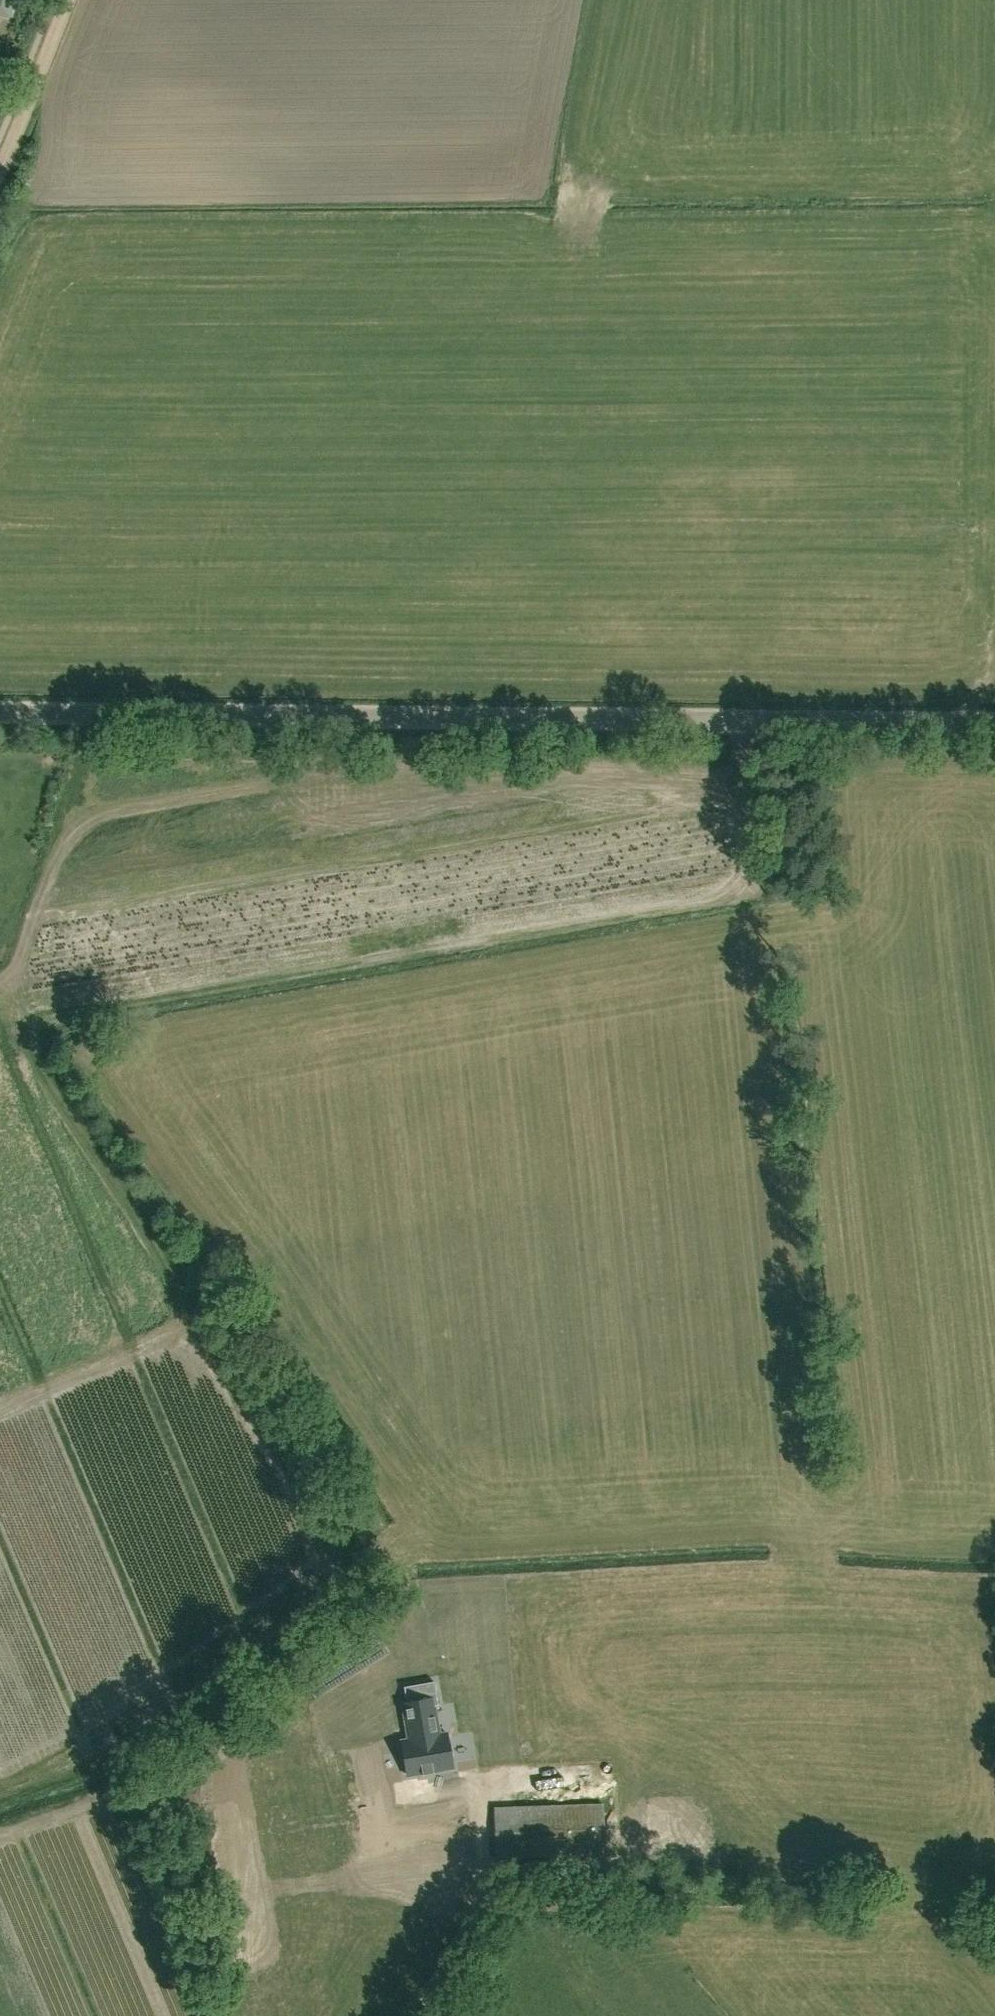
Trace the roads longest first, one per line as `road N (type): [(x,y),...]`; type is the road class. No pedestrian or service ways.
road 1 (unclassified): [(994,725),(0,712)]
road 2 (track): [(66,0),(0,170)]

